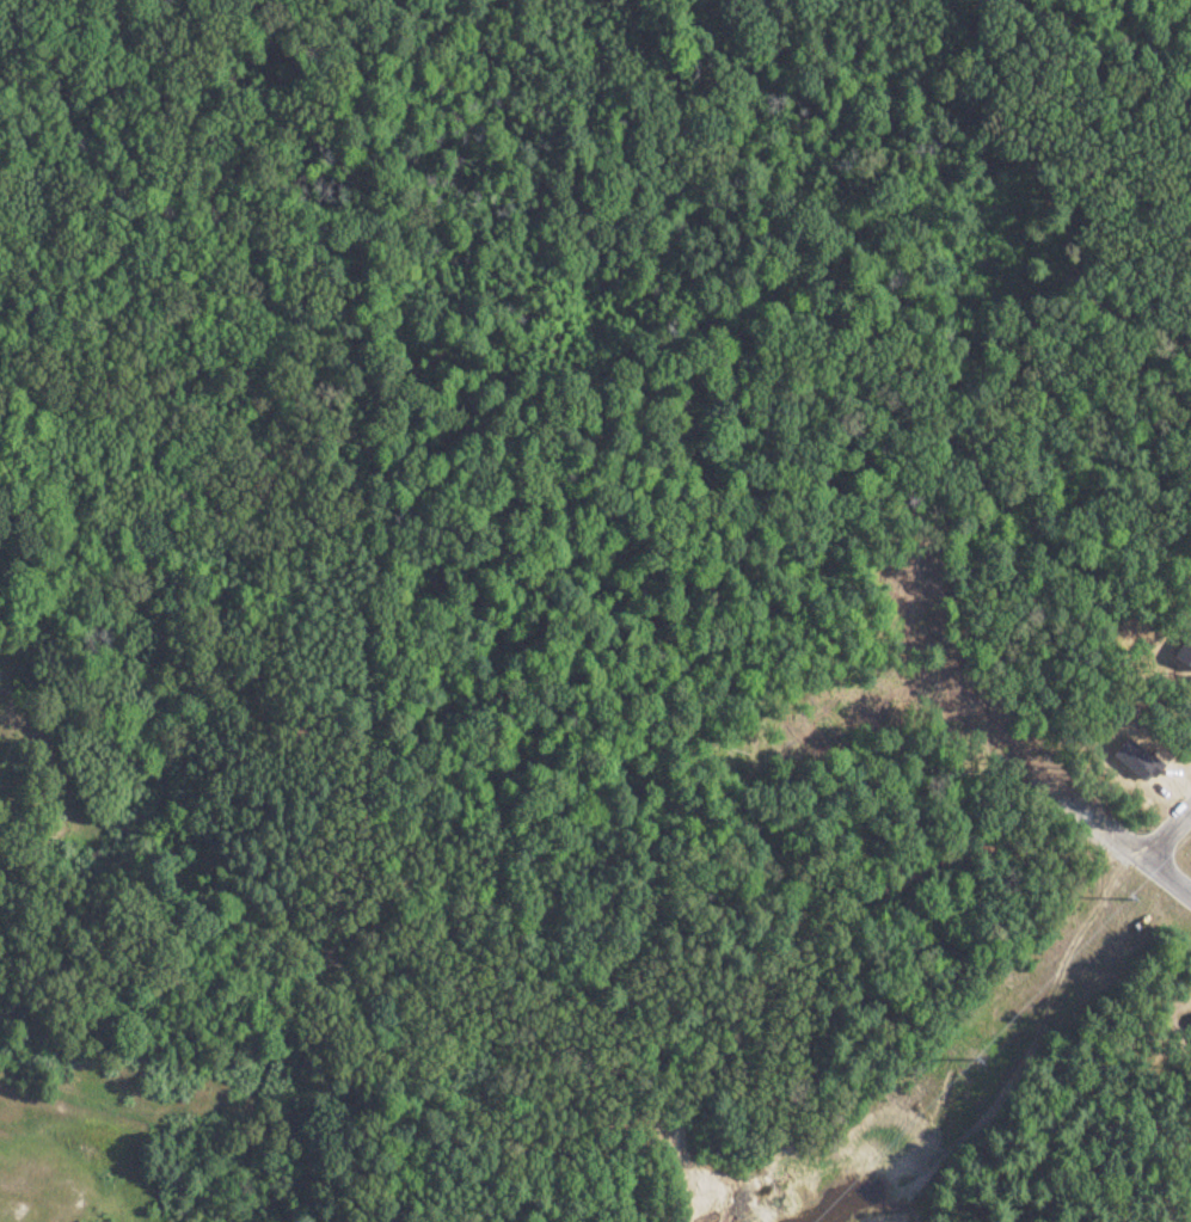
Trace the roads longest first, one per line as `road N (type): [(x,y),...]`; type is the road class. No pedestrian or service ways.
road 1 (residential): [(1190,900),(1068,806)]

